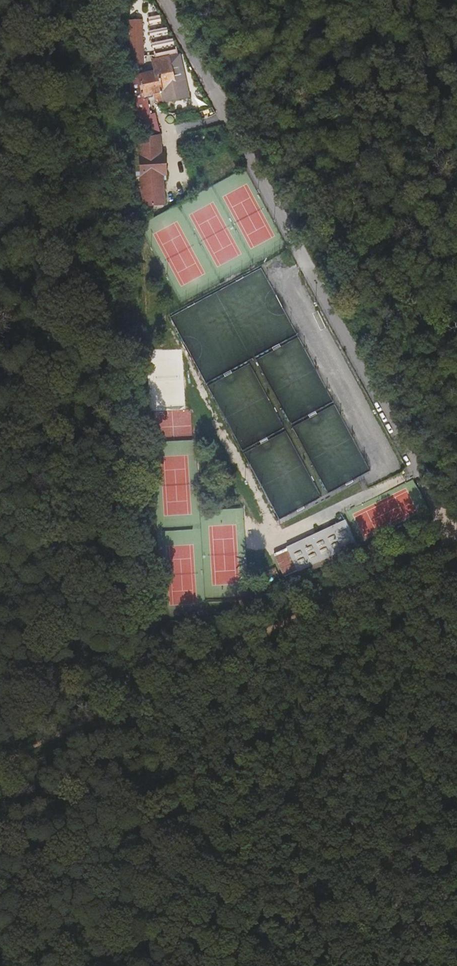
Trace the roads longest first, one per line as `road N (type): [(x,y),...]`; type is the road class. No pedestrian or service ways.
road 1 (unclassified): [(160,0),(450,535)]
road 2 (track): [(450,535),(74,726)]

